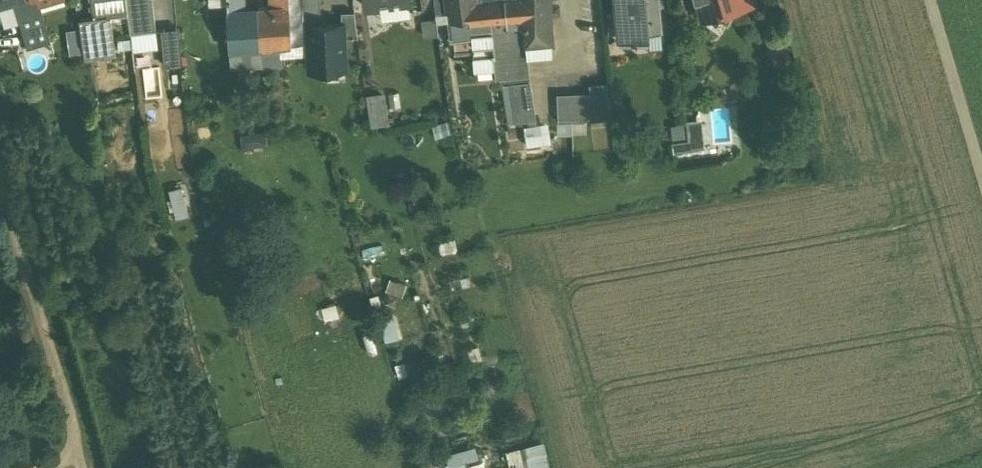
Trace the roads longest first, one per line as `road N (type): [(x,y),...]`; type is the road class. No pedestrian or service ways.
road 1 (track): [(8,205),(73,437),(69,455),(42,467)]
road 2 (track): [(930,0),(981,175)]

